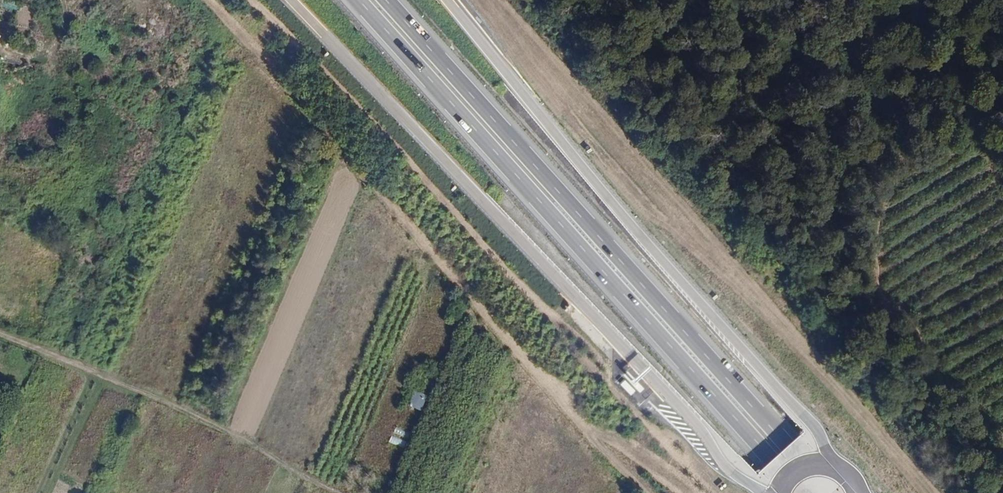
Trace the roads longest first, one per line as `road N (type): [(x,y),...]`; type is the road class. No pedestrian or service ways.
road 1 (track): [(209,0),(590,433),(633,448),(686,492)]
road 2 (track): [(722,492),(671,453),(609,384),(606,364),(318,60),(250,0)]
road 3 (motorway): [(295,0),(762,492)]
road 4 (motorway): [(835,492),(386,0)]
road 5 (motorway): [(358,0),(796,492)]
road 6 (motorway): [(835,467),(820,427),(627,213),(453,0)]
road 7 (track): [(0,337),(193,417),(332,492)]

